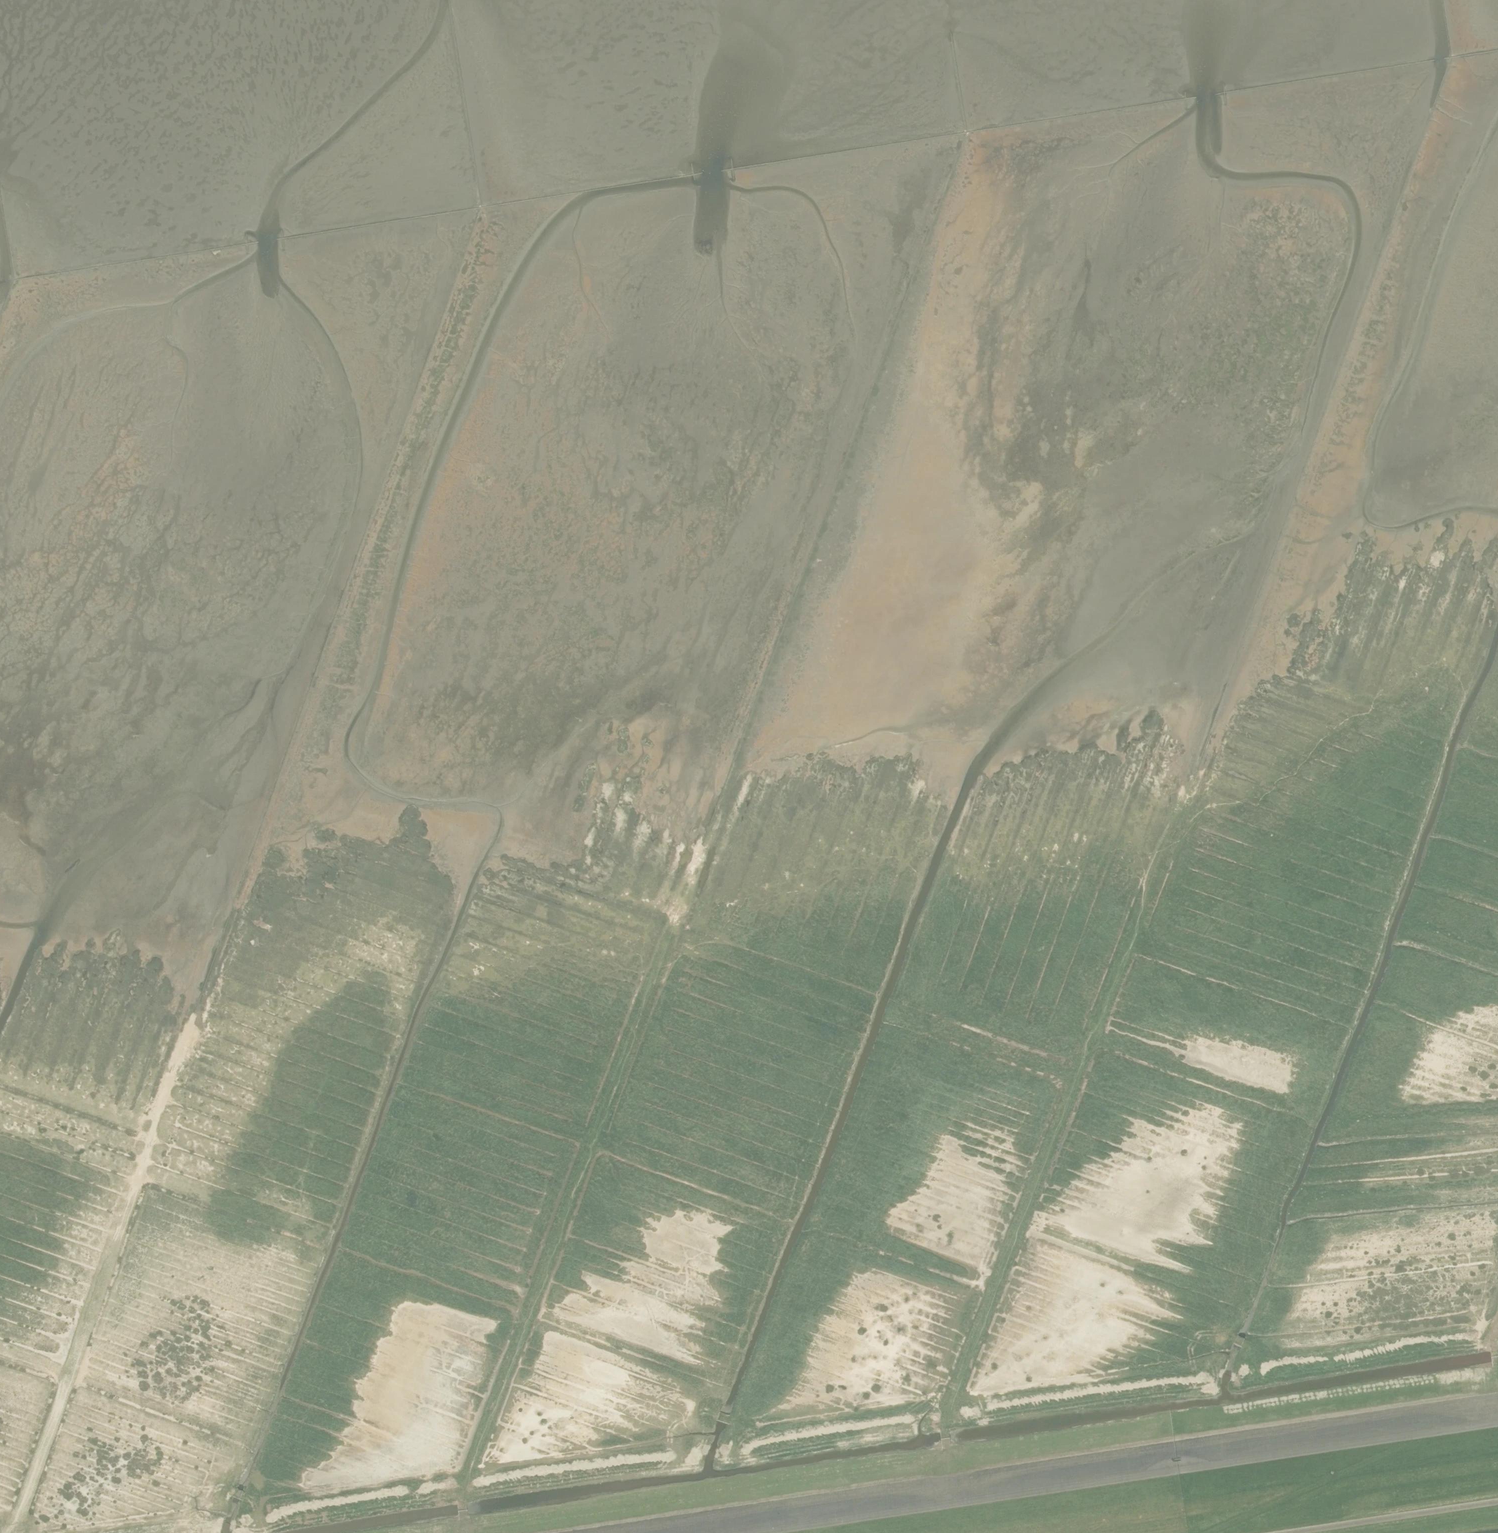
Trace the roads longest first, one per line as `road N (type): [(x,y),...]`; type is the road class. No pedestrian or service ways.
road 1 (track): [(751,1532),(1497,1422)]
road 2 (track): [(1206,1532),(1442,1430)]

